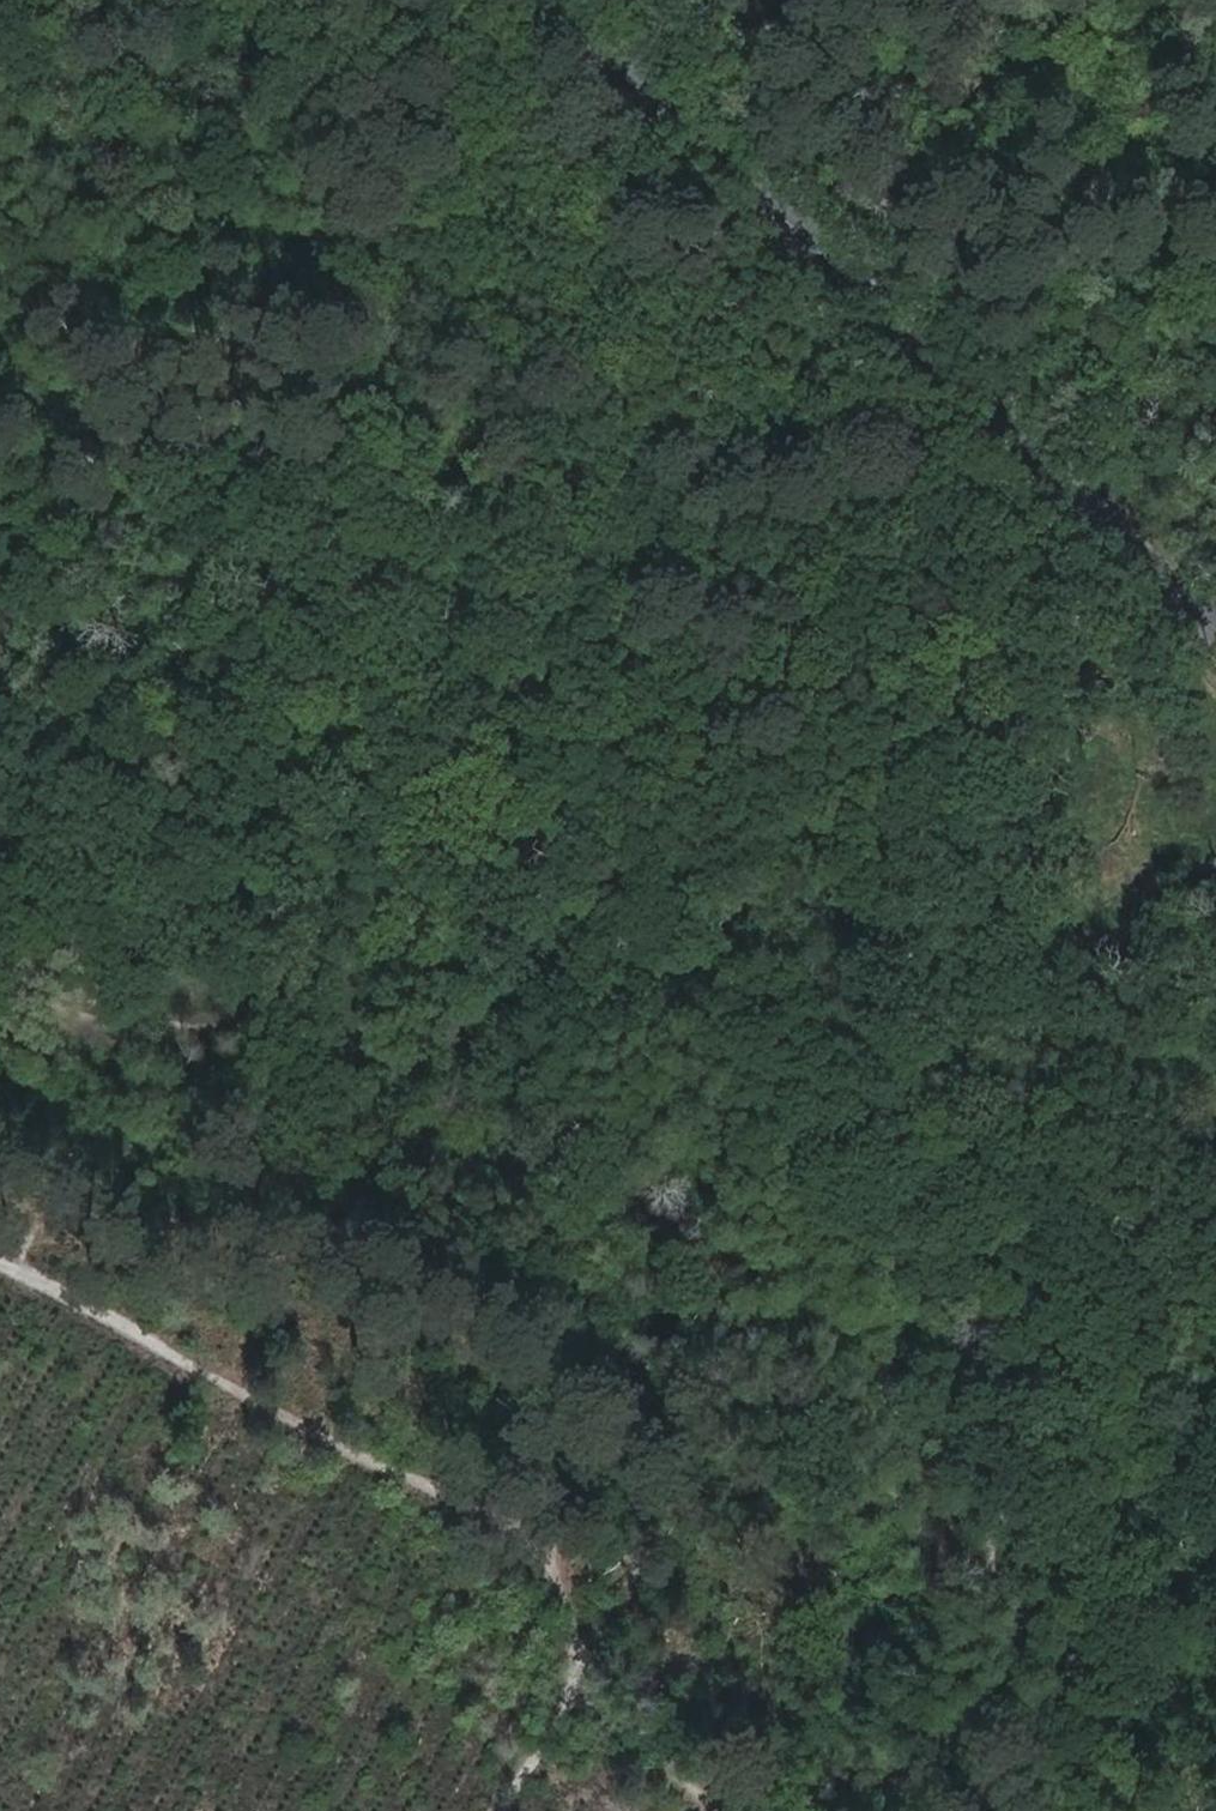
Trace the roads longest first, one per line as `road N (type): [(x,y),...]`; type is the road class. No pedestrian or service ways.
road 1 (tertiary): [(1215,638),(551,0)]
road 2 (track): [(0,1264),(497,1527),(583,1627)]
road 3 (track): [(501,1810),(556,1730),(583,1627)]

